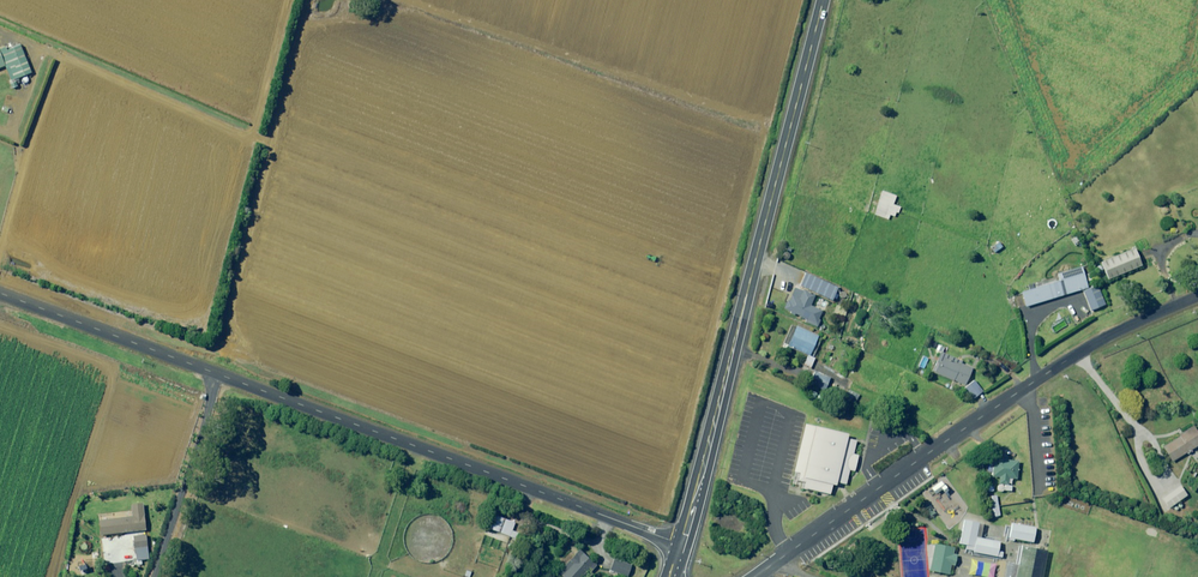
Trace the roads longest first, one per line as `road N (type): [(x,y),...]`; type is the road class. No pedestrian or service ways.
road 1 (unclassified): [(680,544),(0,295)]
road 2 (secondary): [(824,0),(680,544)]
road 3 (unclassified): [(755,576),(1072,360),(1197,300)]

